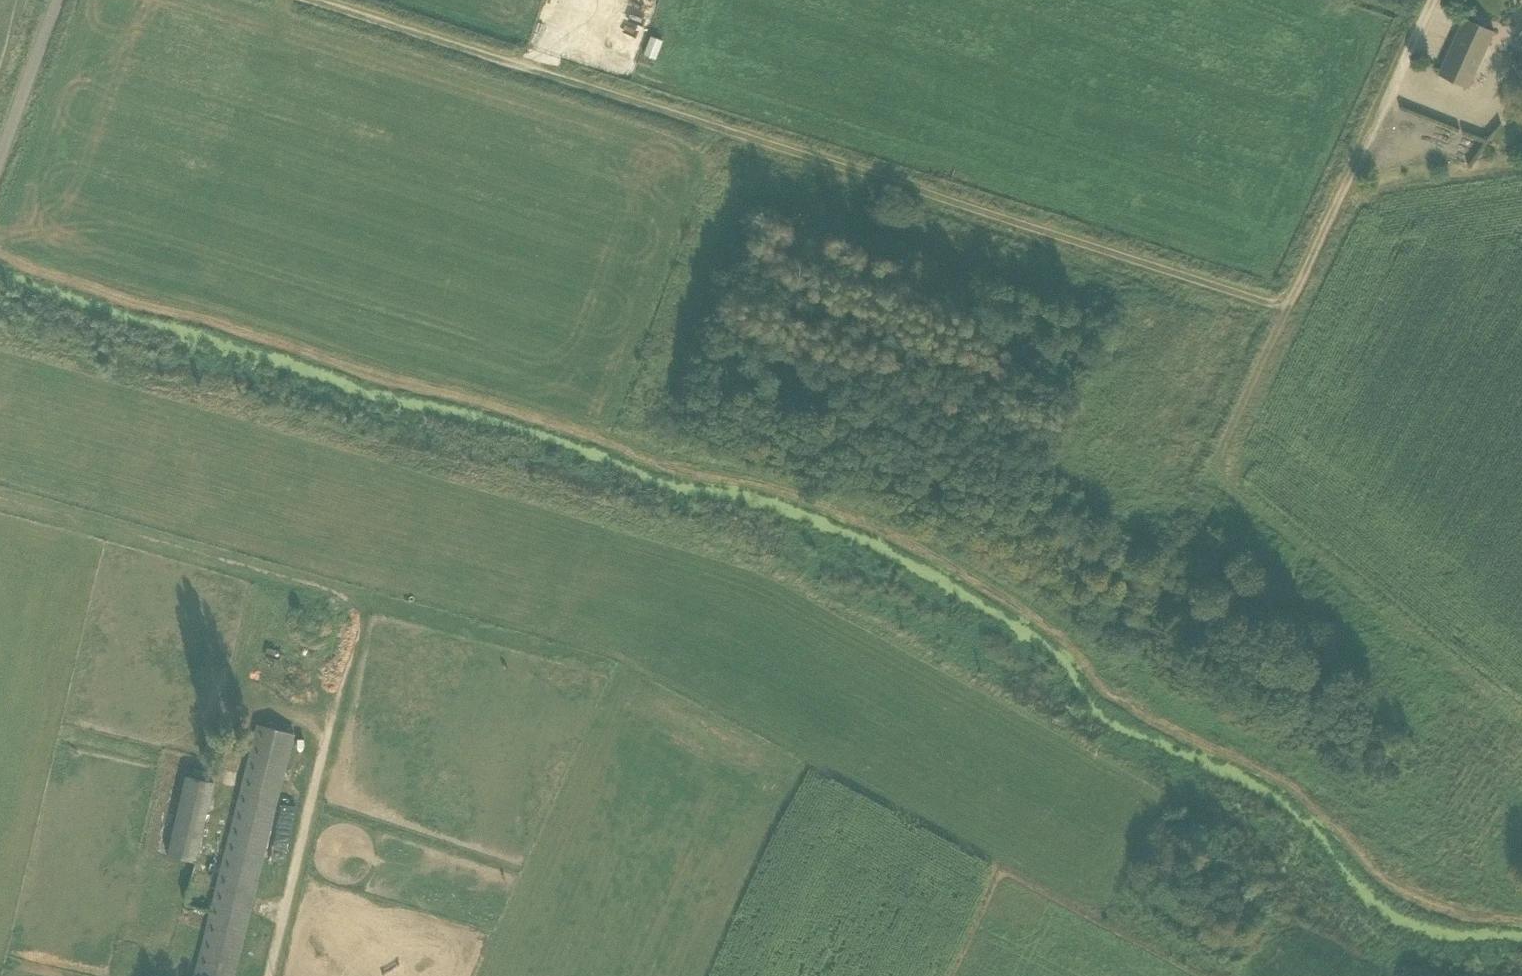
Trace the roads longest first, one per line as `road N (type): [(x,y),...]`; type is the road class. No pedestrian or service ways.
road 1 (track): [(1289,309),(304,0)]
road 2 (track): [(270,975),(357,628),(355,608),(335,591),(0,497)]
road 3 (track): [(1289,309),(1433,0)]
road 4 (track): [(1208,478),(1289,309)]
road 5 (unclassified): [(0,159),(58,0)]
road 6 (track): [(1241,975),(1123,913)]

